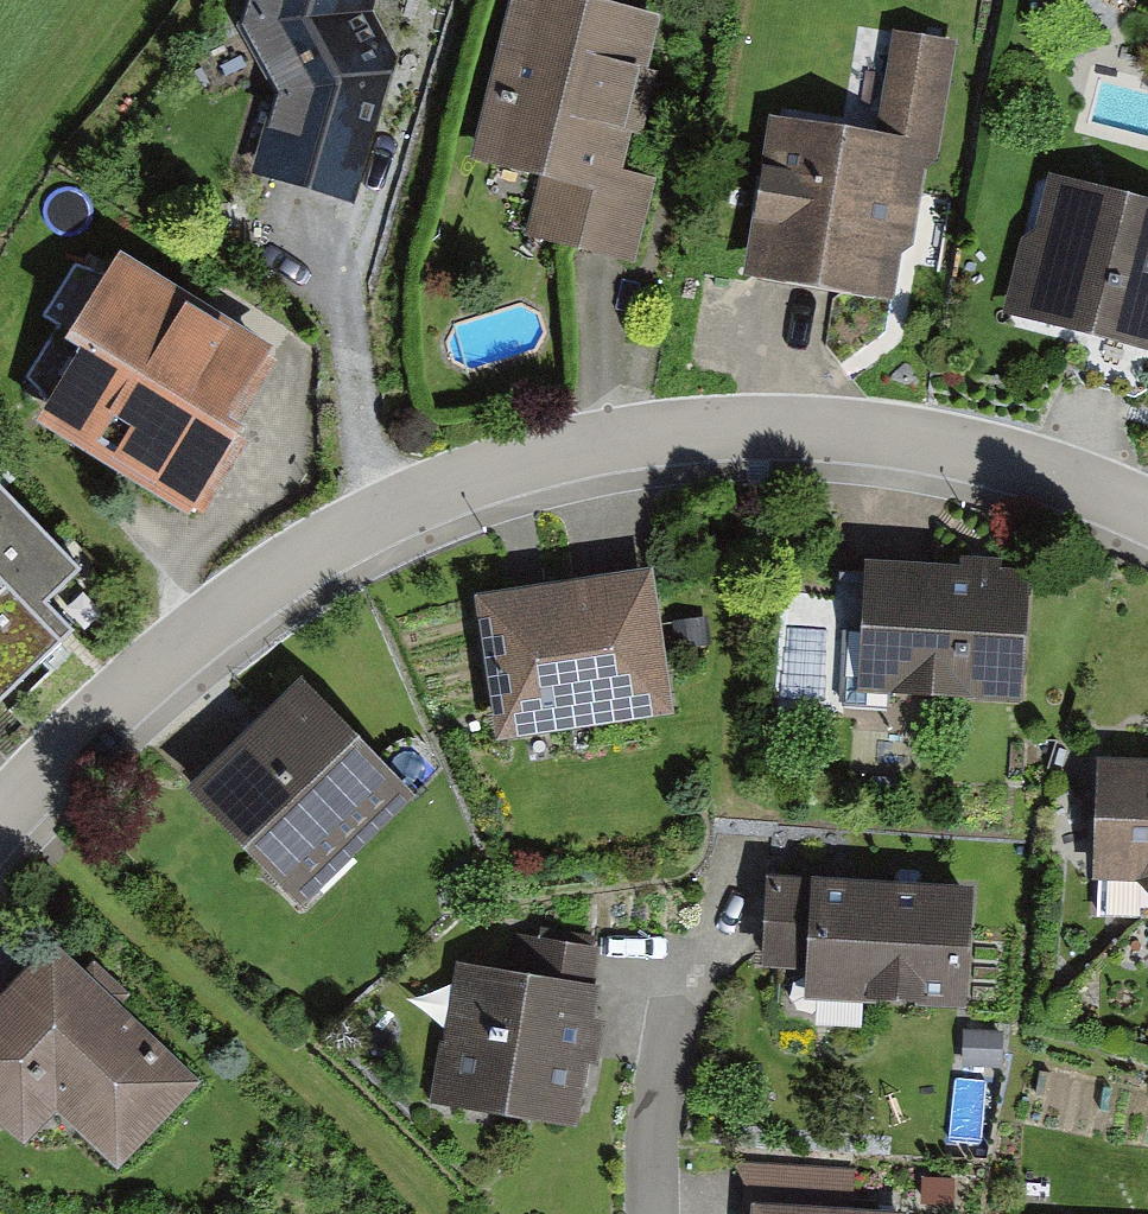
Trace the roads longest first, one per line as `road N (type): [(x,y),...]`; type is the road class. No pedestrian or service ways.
road 1 (residential): [(0,819),(118,702),(201,635),(382,522),(508,471),(658,433),(840,431),(976,451),(1147,512)]
road 2 (residential): [(749,849),(726,911),(678,986),(657,1135),(657,1213)]

